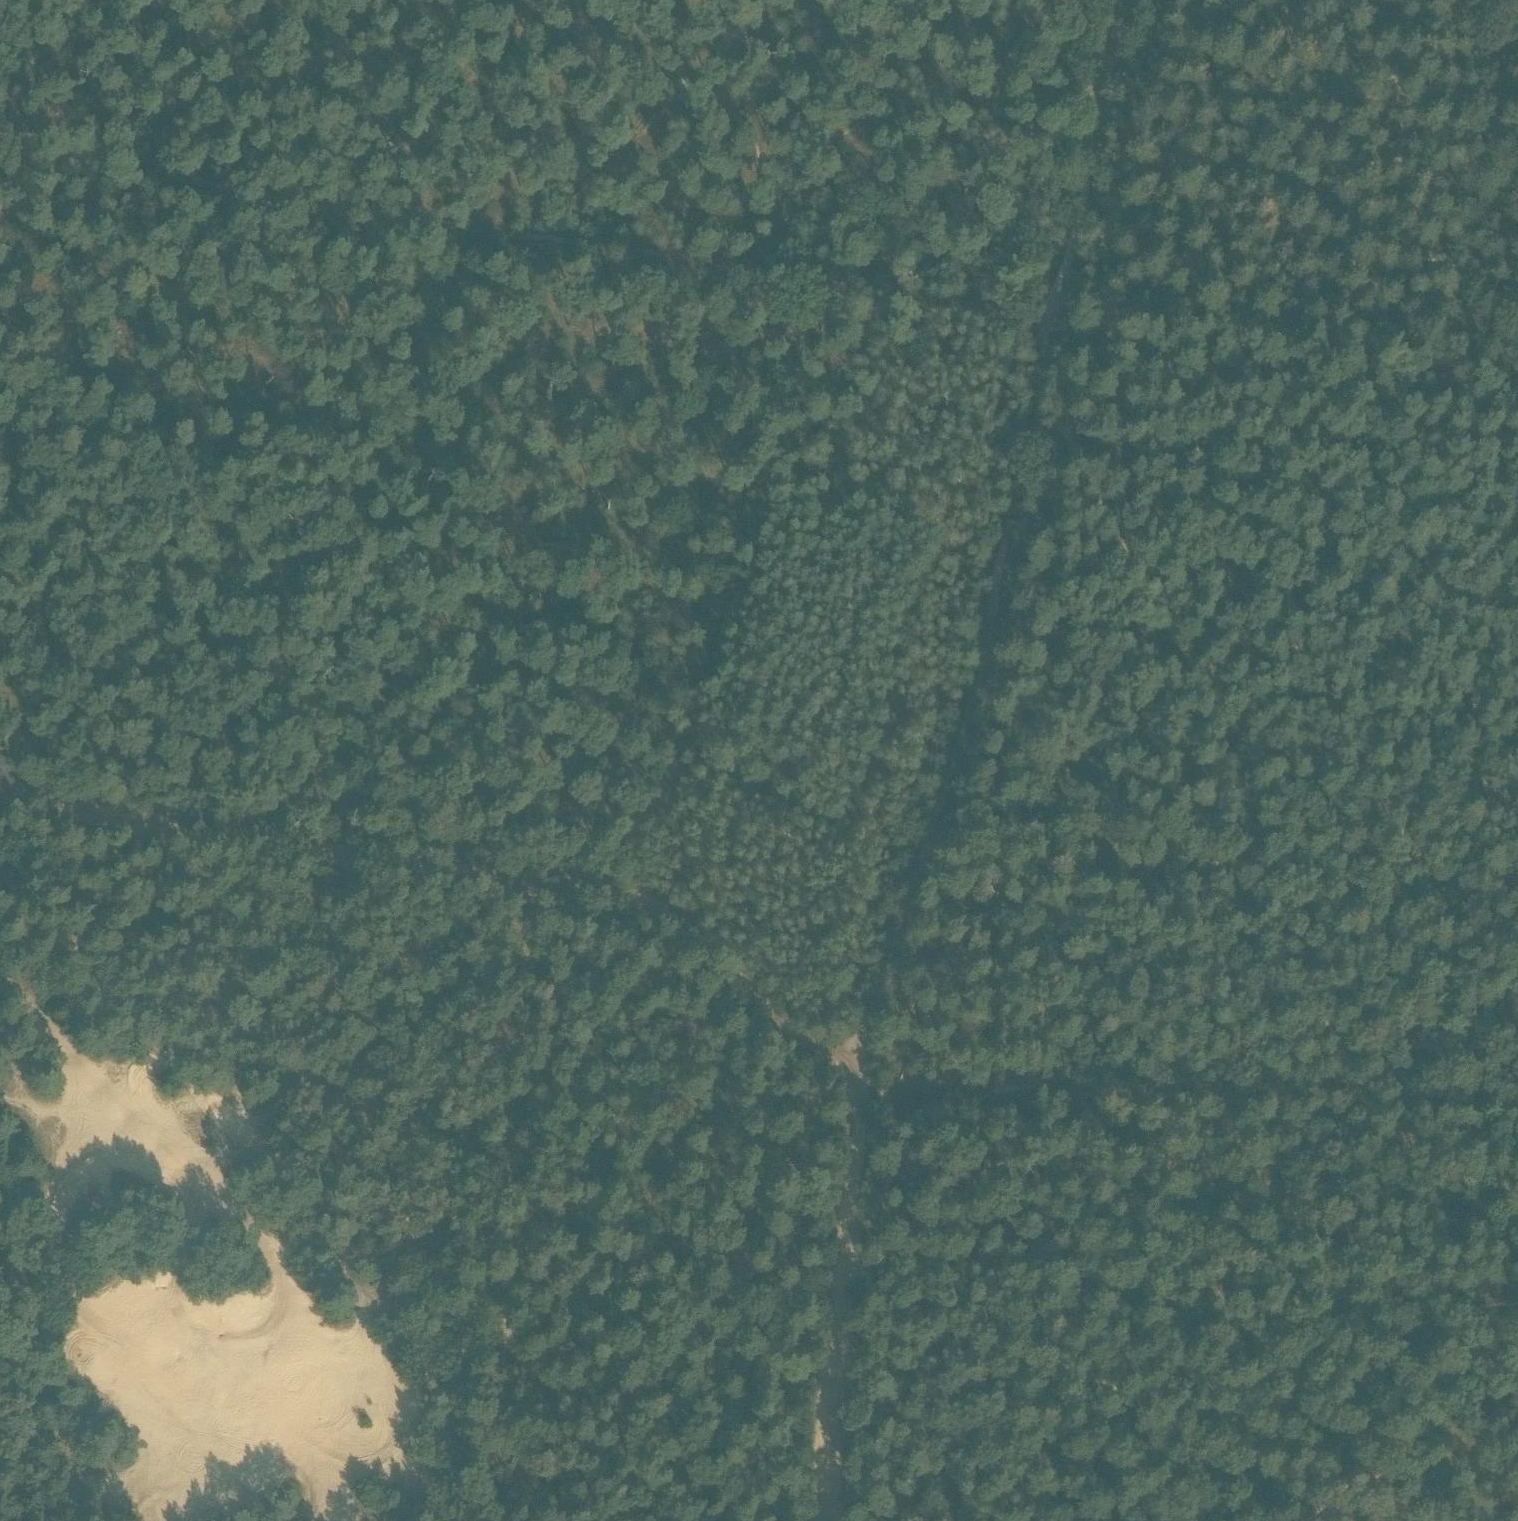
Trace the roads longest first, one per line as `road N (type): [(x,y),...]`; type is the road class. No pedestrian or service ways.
road 1 (track): [(1051,322),(0,135)]
road 2 (track): [(1051,322),(980,698),(851,1064)]
road 3 (track): [(1126,0),(1088,162)]
road 4 (track): [(1088,162),(1051,322)]

